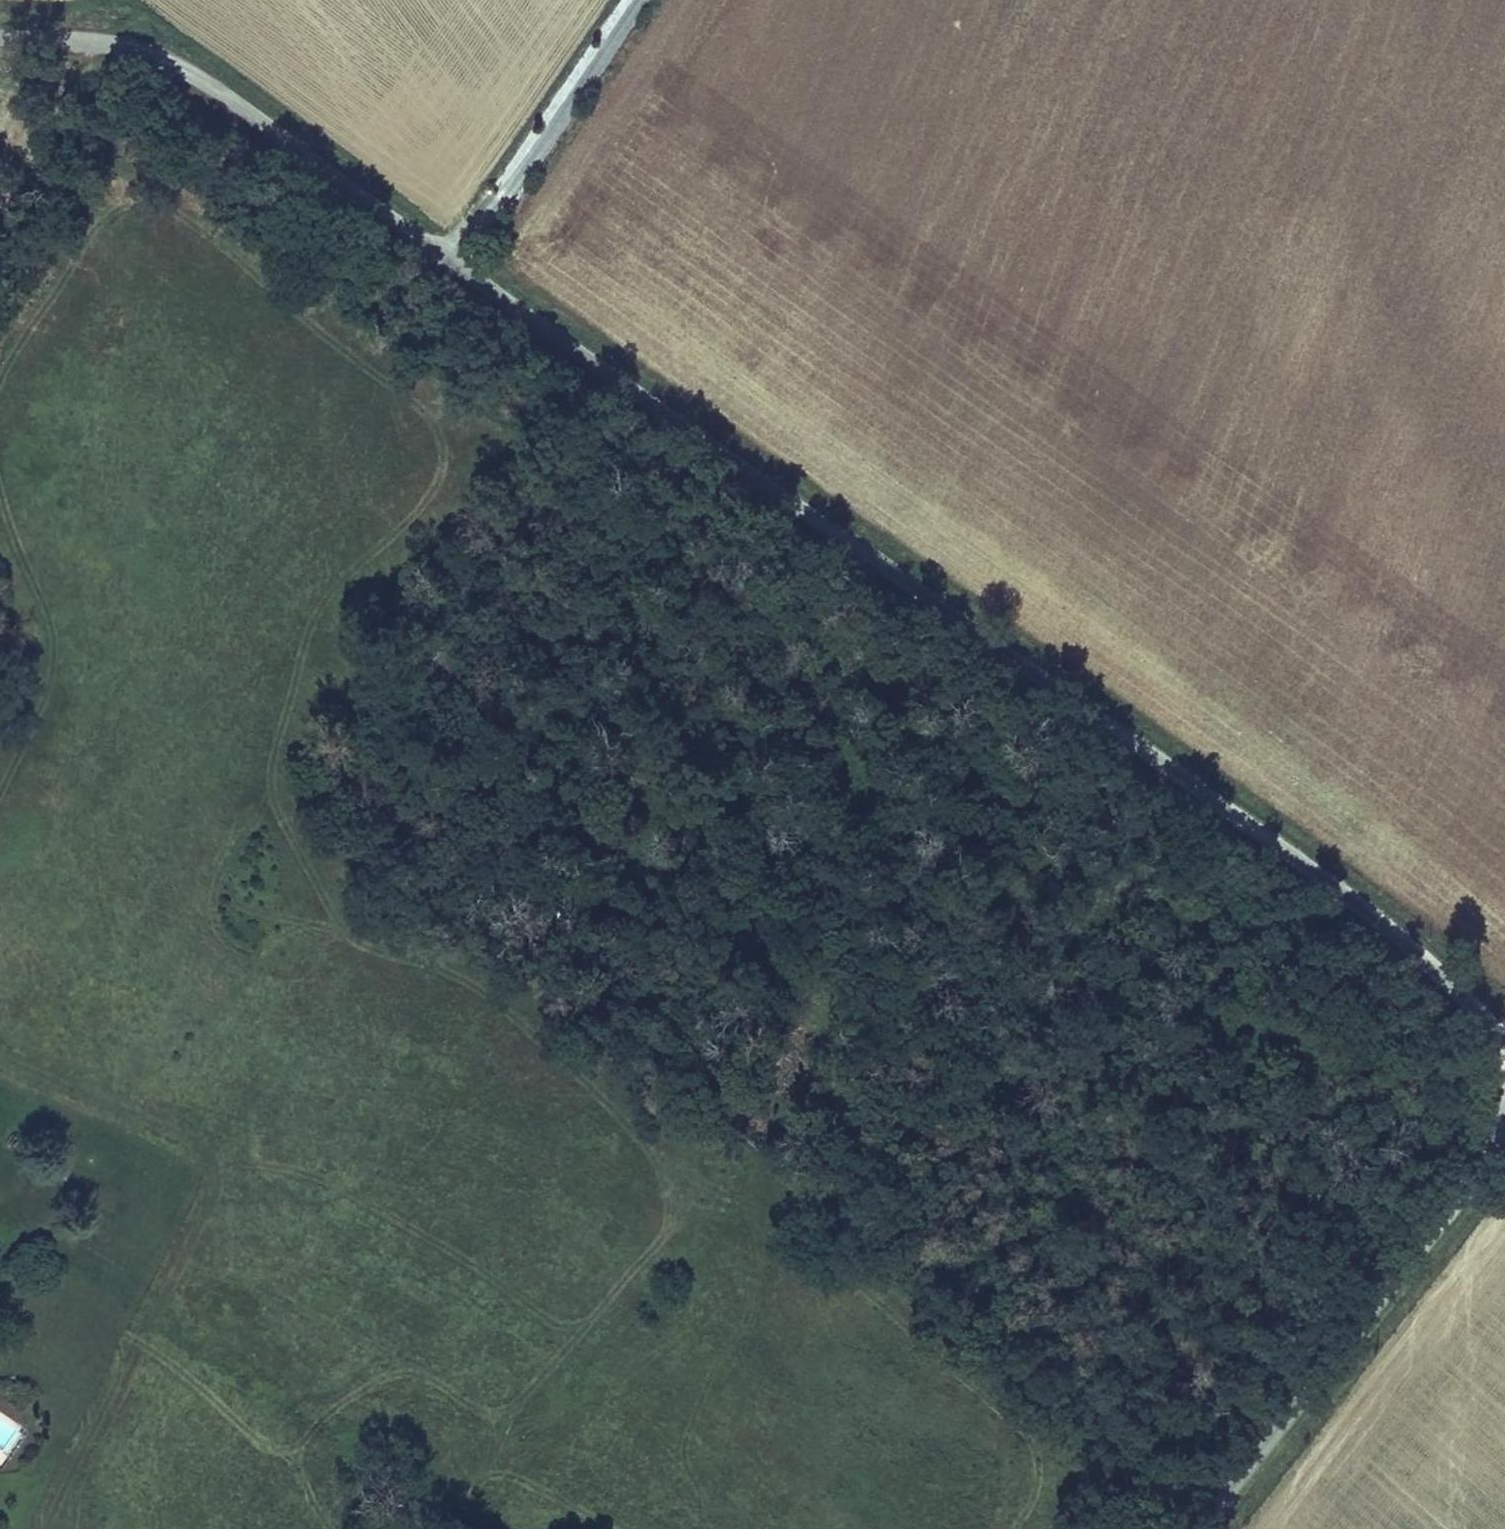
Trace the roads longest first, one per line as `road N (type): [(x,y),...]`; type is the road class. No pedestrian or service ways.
road 1 (tertiary): [(0,33),(131,41),(180,61),(783,508),(1313,869),(1491,1023),(1504,1052)]
road 2 (tertiary): [(1504,1110),(1188,1528)]

